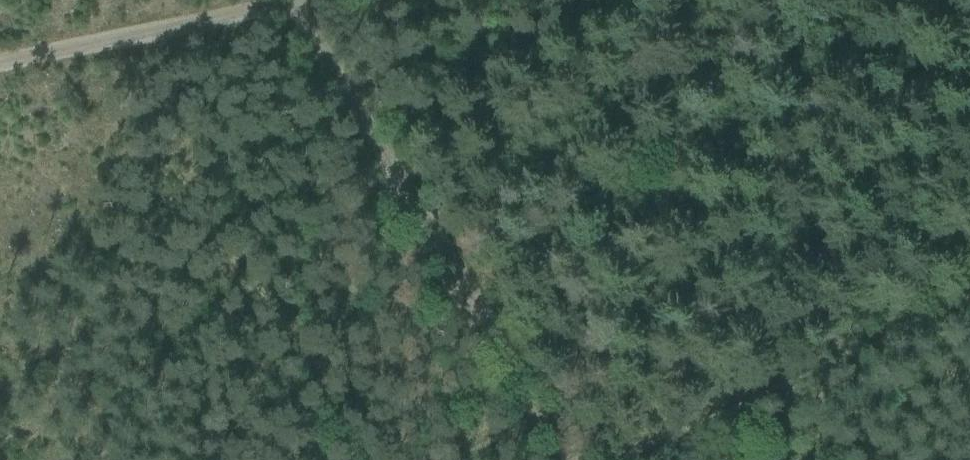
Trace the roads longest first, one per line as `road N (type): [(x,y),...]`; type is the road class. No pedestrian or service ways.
road 1 (track): [(294,0),(567,459)]
road 2 (track): [(584,459),(969,278)]
road 3 (track): [(0,57),(278,0)]

